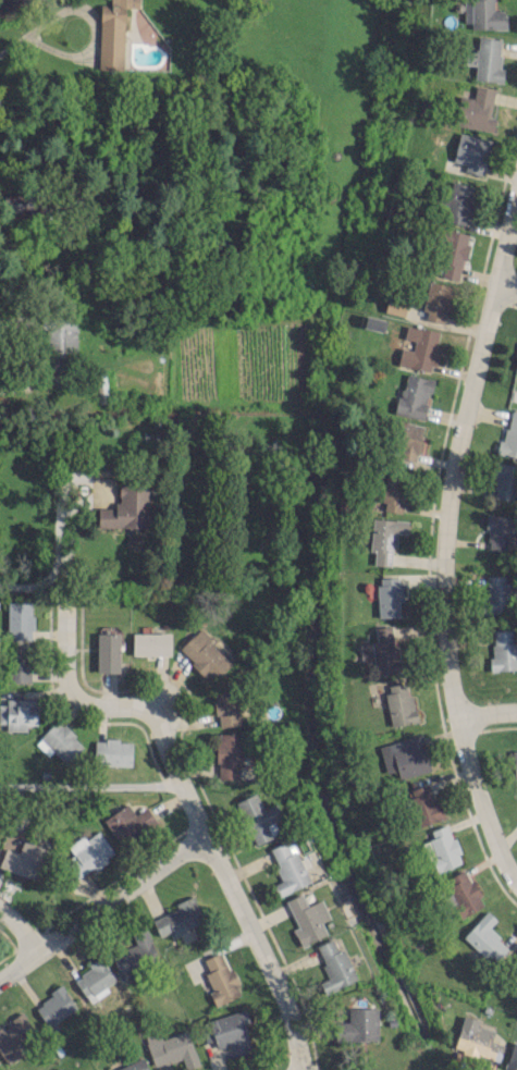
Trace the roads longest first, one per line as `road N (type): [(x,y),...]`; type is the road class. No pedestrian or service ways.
road 1 (residential): [(516,884),(465,757),(441,610),(448,491),(494,281)]
road 2 (residential): [(297,1069),(274,979),(202,840),(159,730),(138,704),(95,704),(70,690),(63,604)]
road 3 (residential): [(34,950),(202,840)]
road 4 (residential): [(0,786),(179,779)]

